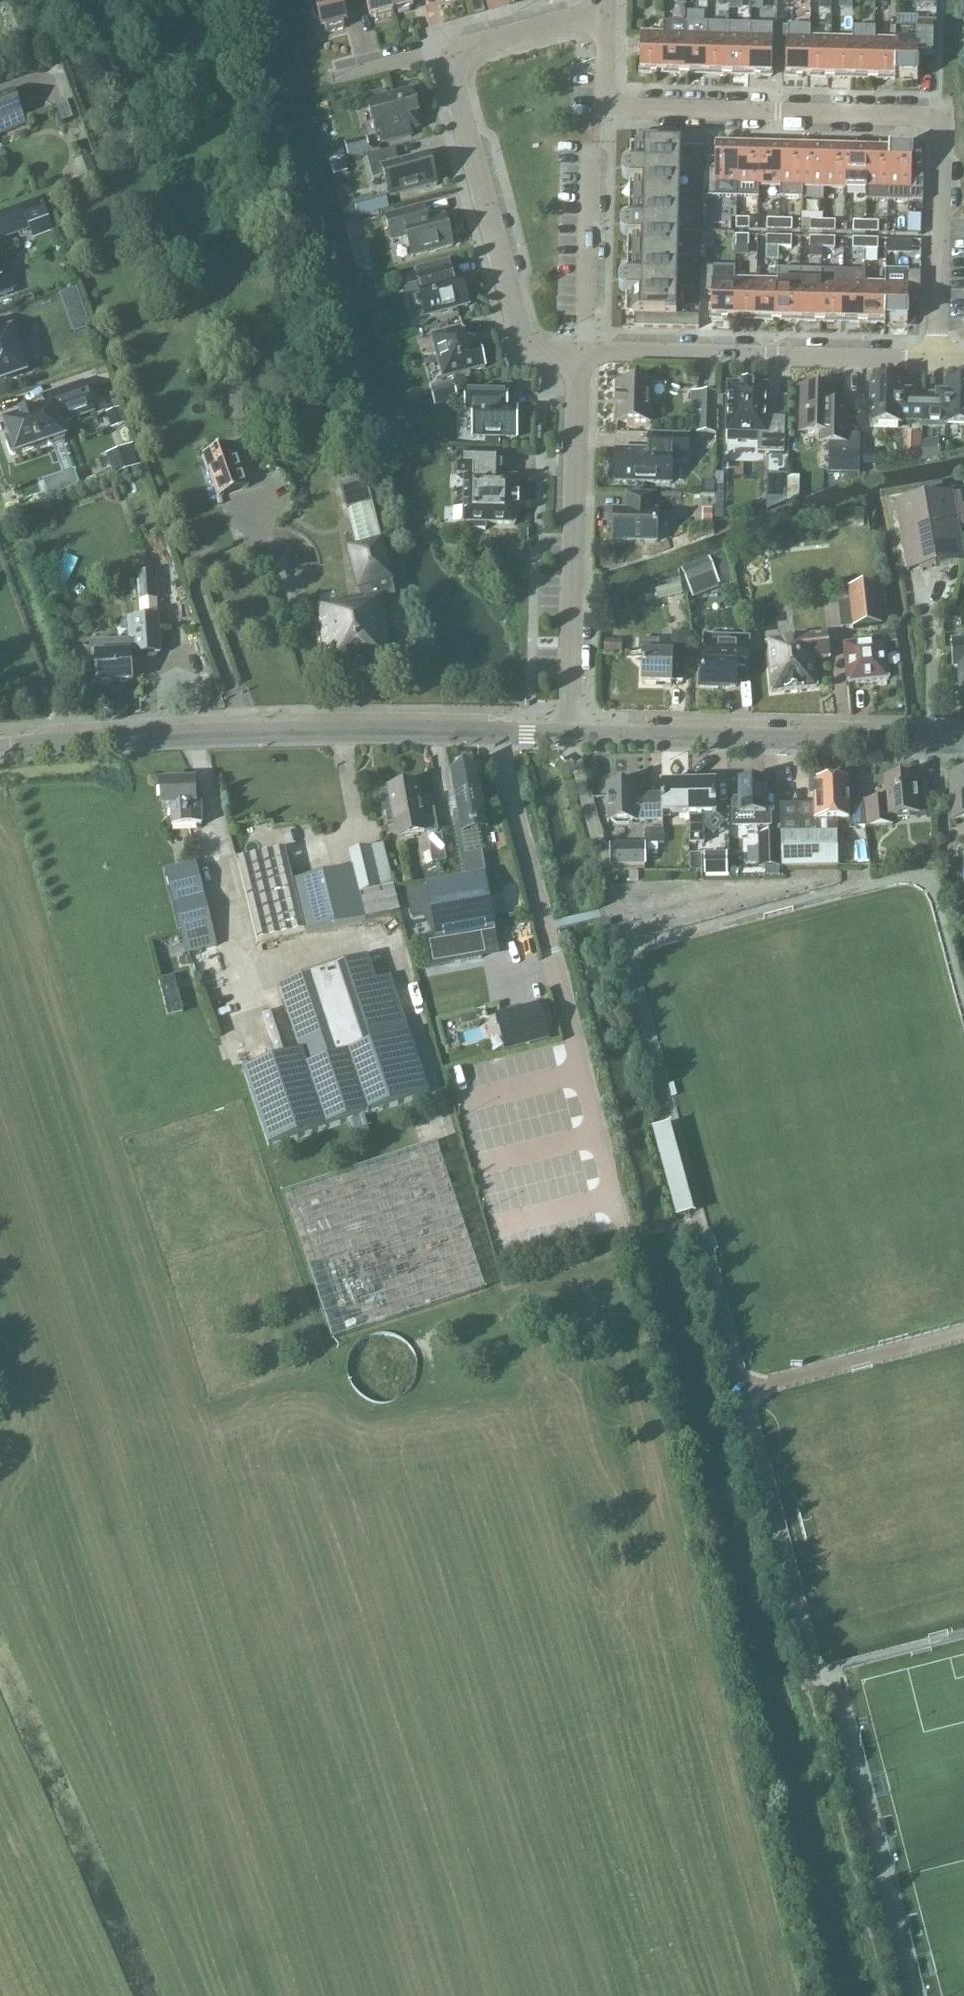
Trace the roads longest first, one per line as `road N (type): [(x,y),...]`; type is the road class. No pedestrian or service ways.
road 1 (residential): [(937,360),(943,138),(936,126),(915,116),(618,108),(605,95),(605,11)]
road 2 (tertiary): [(0,749),(263,734),(572,733)]
road 3 (residential): [(571,369),(523,330),(456,64),(477,44),(605,11)]
road 4 (tertiary): [(572,733),(963,744)]
road 5 (residential): [(572,733),(579,384),(571,369)]
road 6 (residential): [(584,353),(937,360)]
road 7 (residential): [(591,150),(584,353)]

